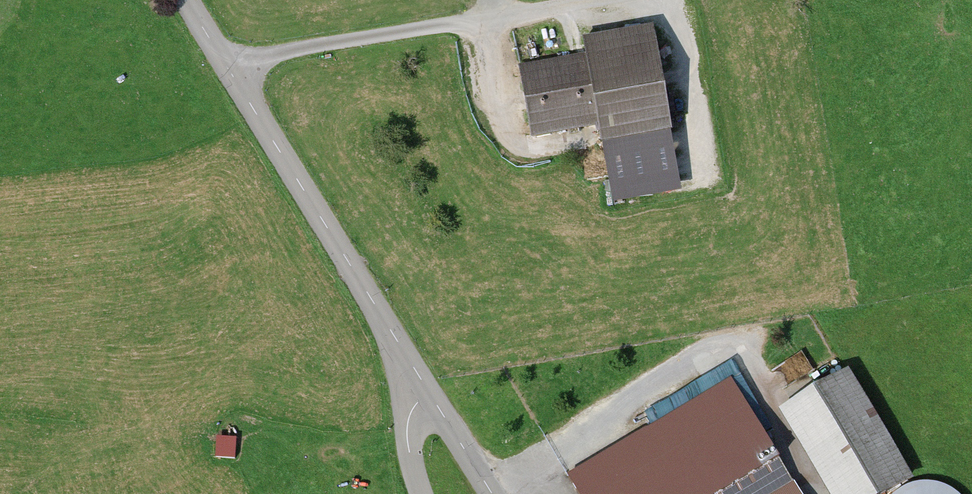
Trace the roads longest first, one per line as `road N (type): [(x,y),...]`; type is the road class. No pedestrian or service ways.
road 1 (tertiary): [(186,0),(428,392)]
road 2 (track): [(592,0),(224,61)]

